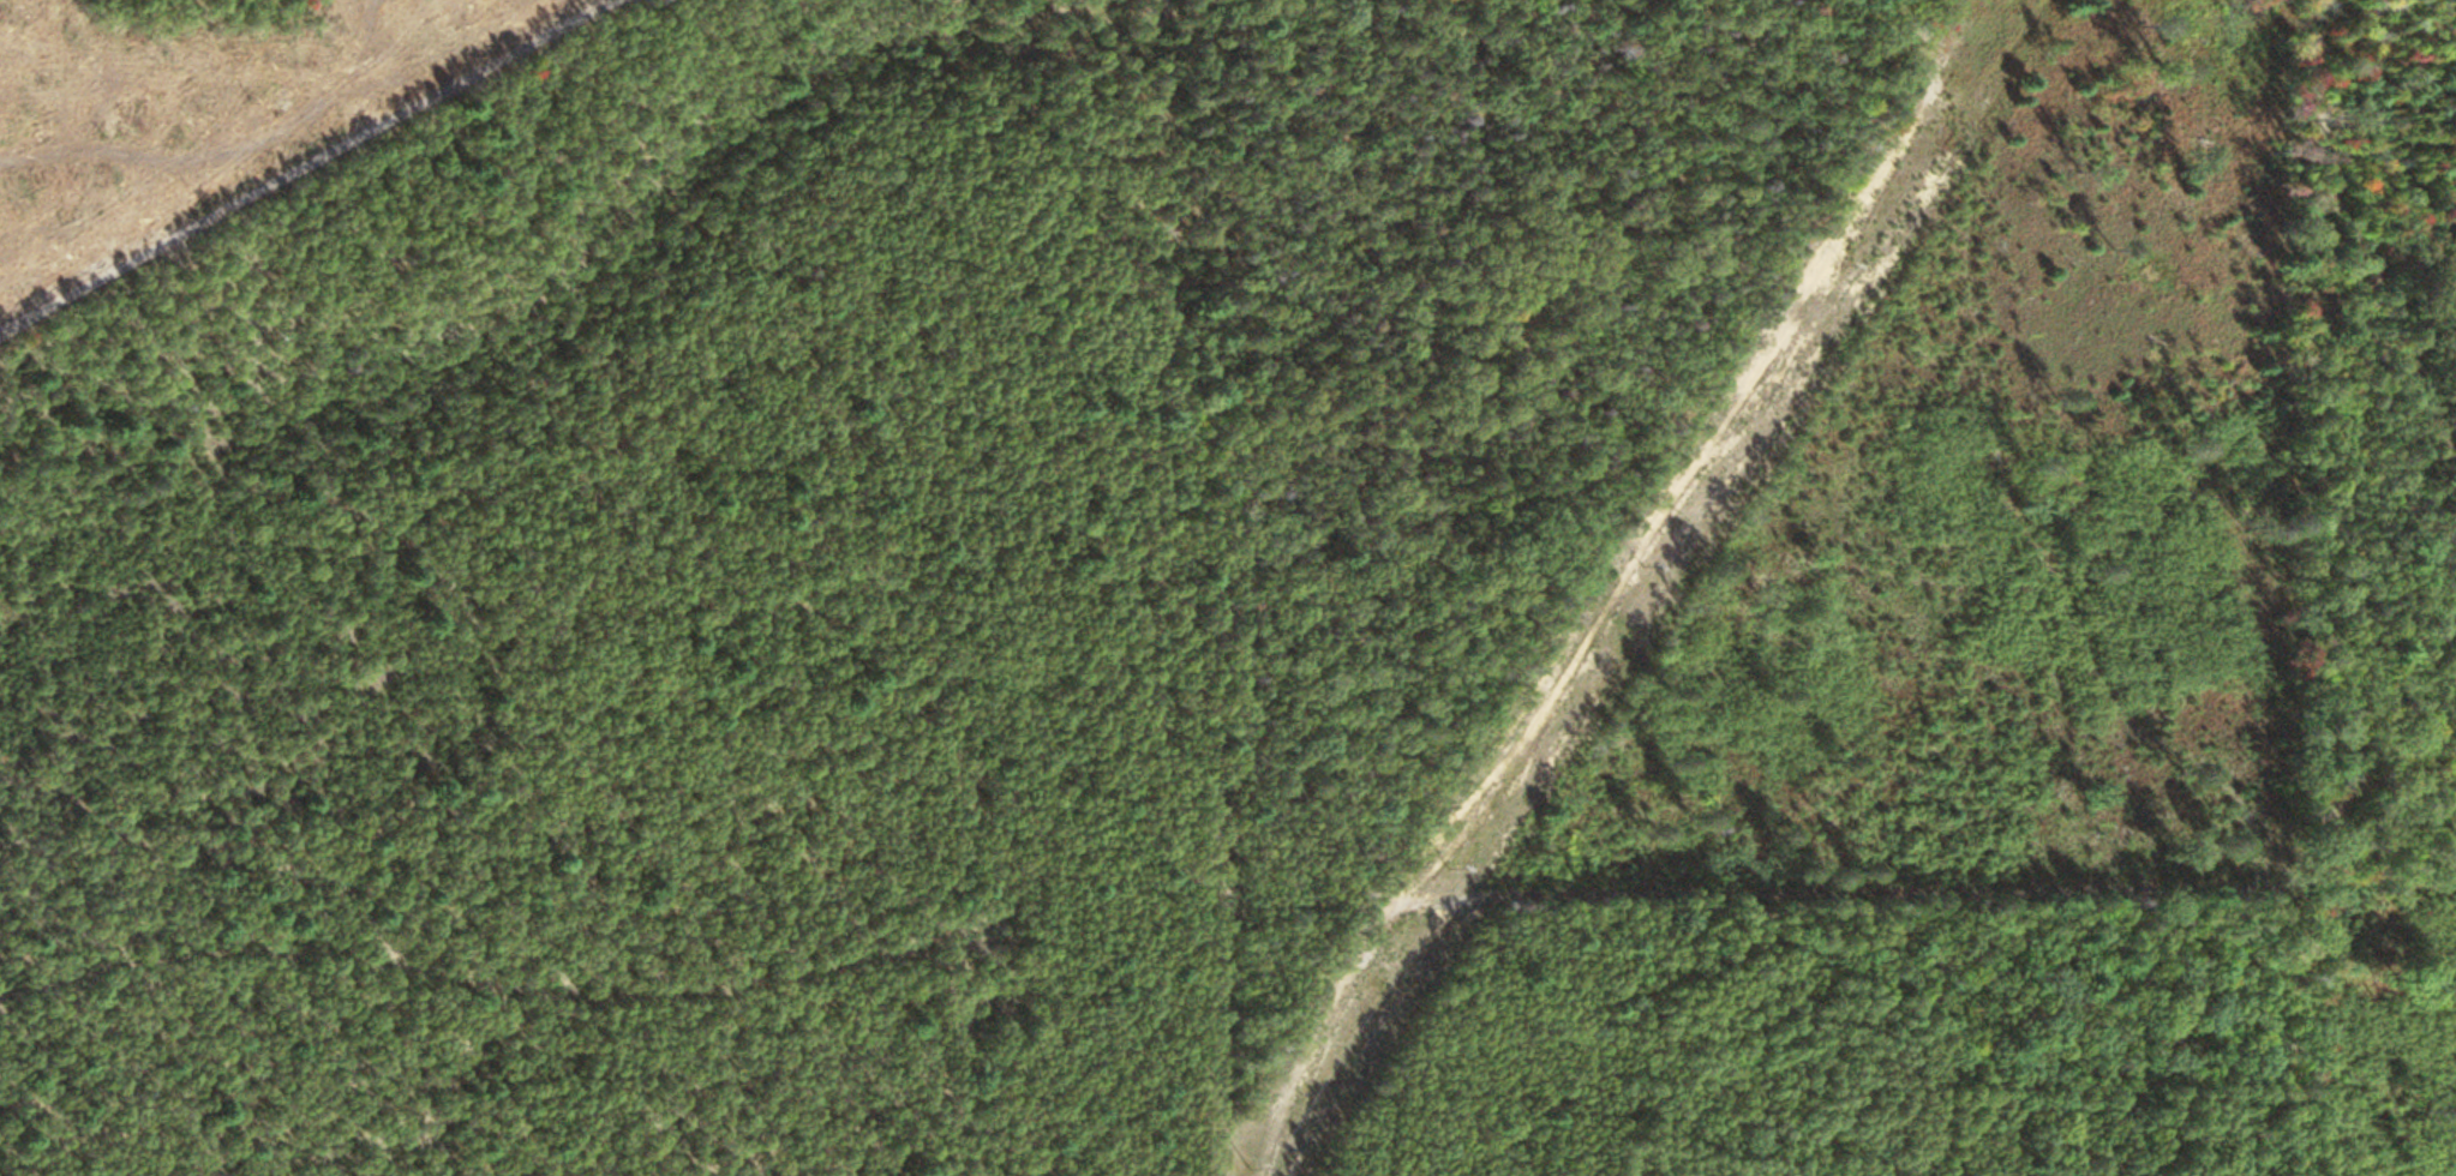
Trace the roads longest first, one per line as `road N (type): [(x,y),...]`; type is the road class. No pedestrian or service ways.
road 1 (residential): [(627,0),(0,343)]

